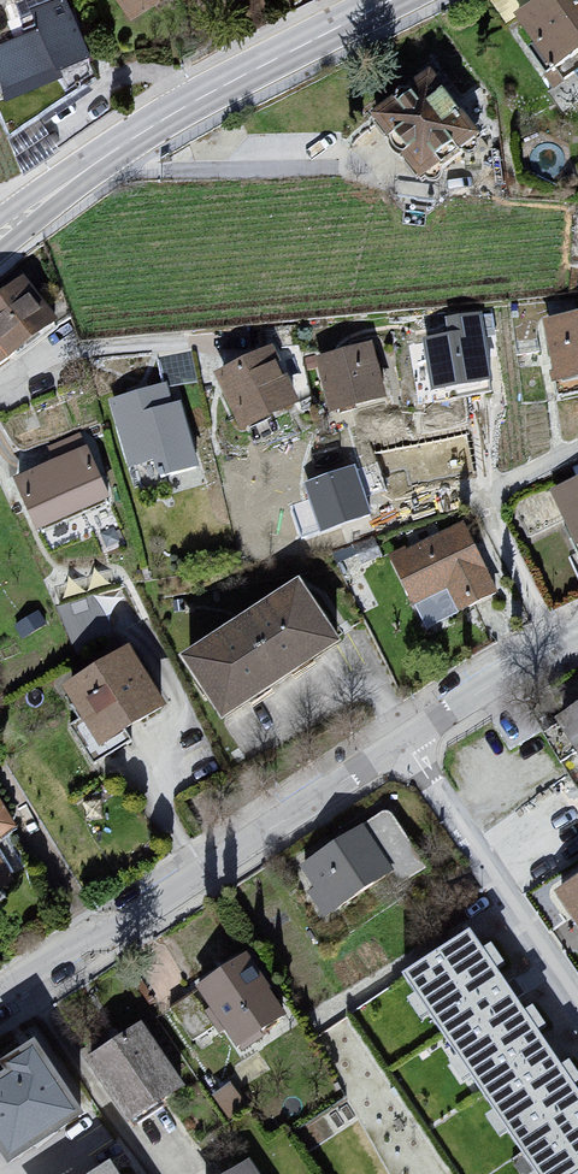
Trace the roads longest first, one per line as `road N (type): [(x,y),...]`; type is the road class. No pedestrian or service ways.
road 1 (residential): [(406,741),(0,996)]
road 2 (secondary): [(86,170),(191,102),(389,0)]
road 3 (residential): [(406,741),(577,1021)]
road 4 (residential): [(577,631),(406,741)]

